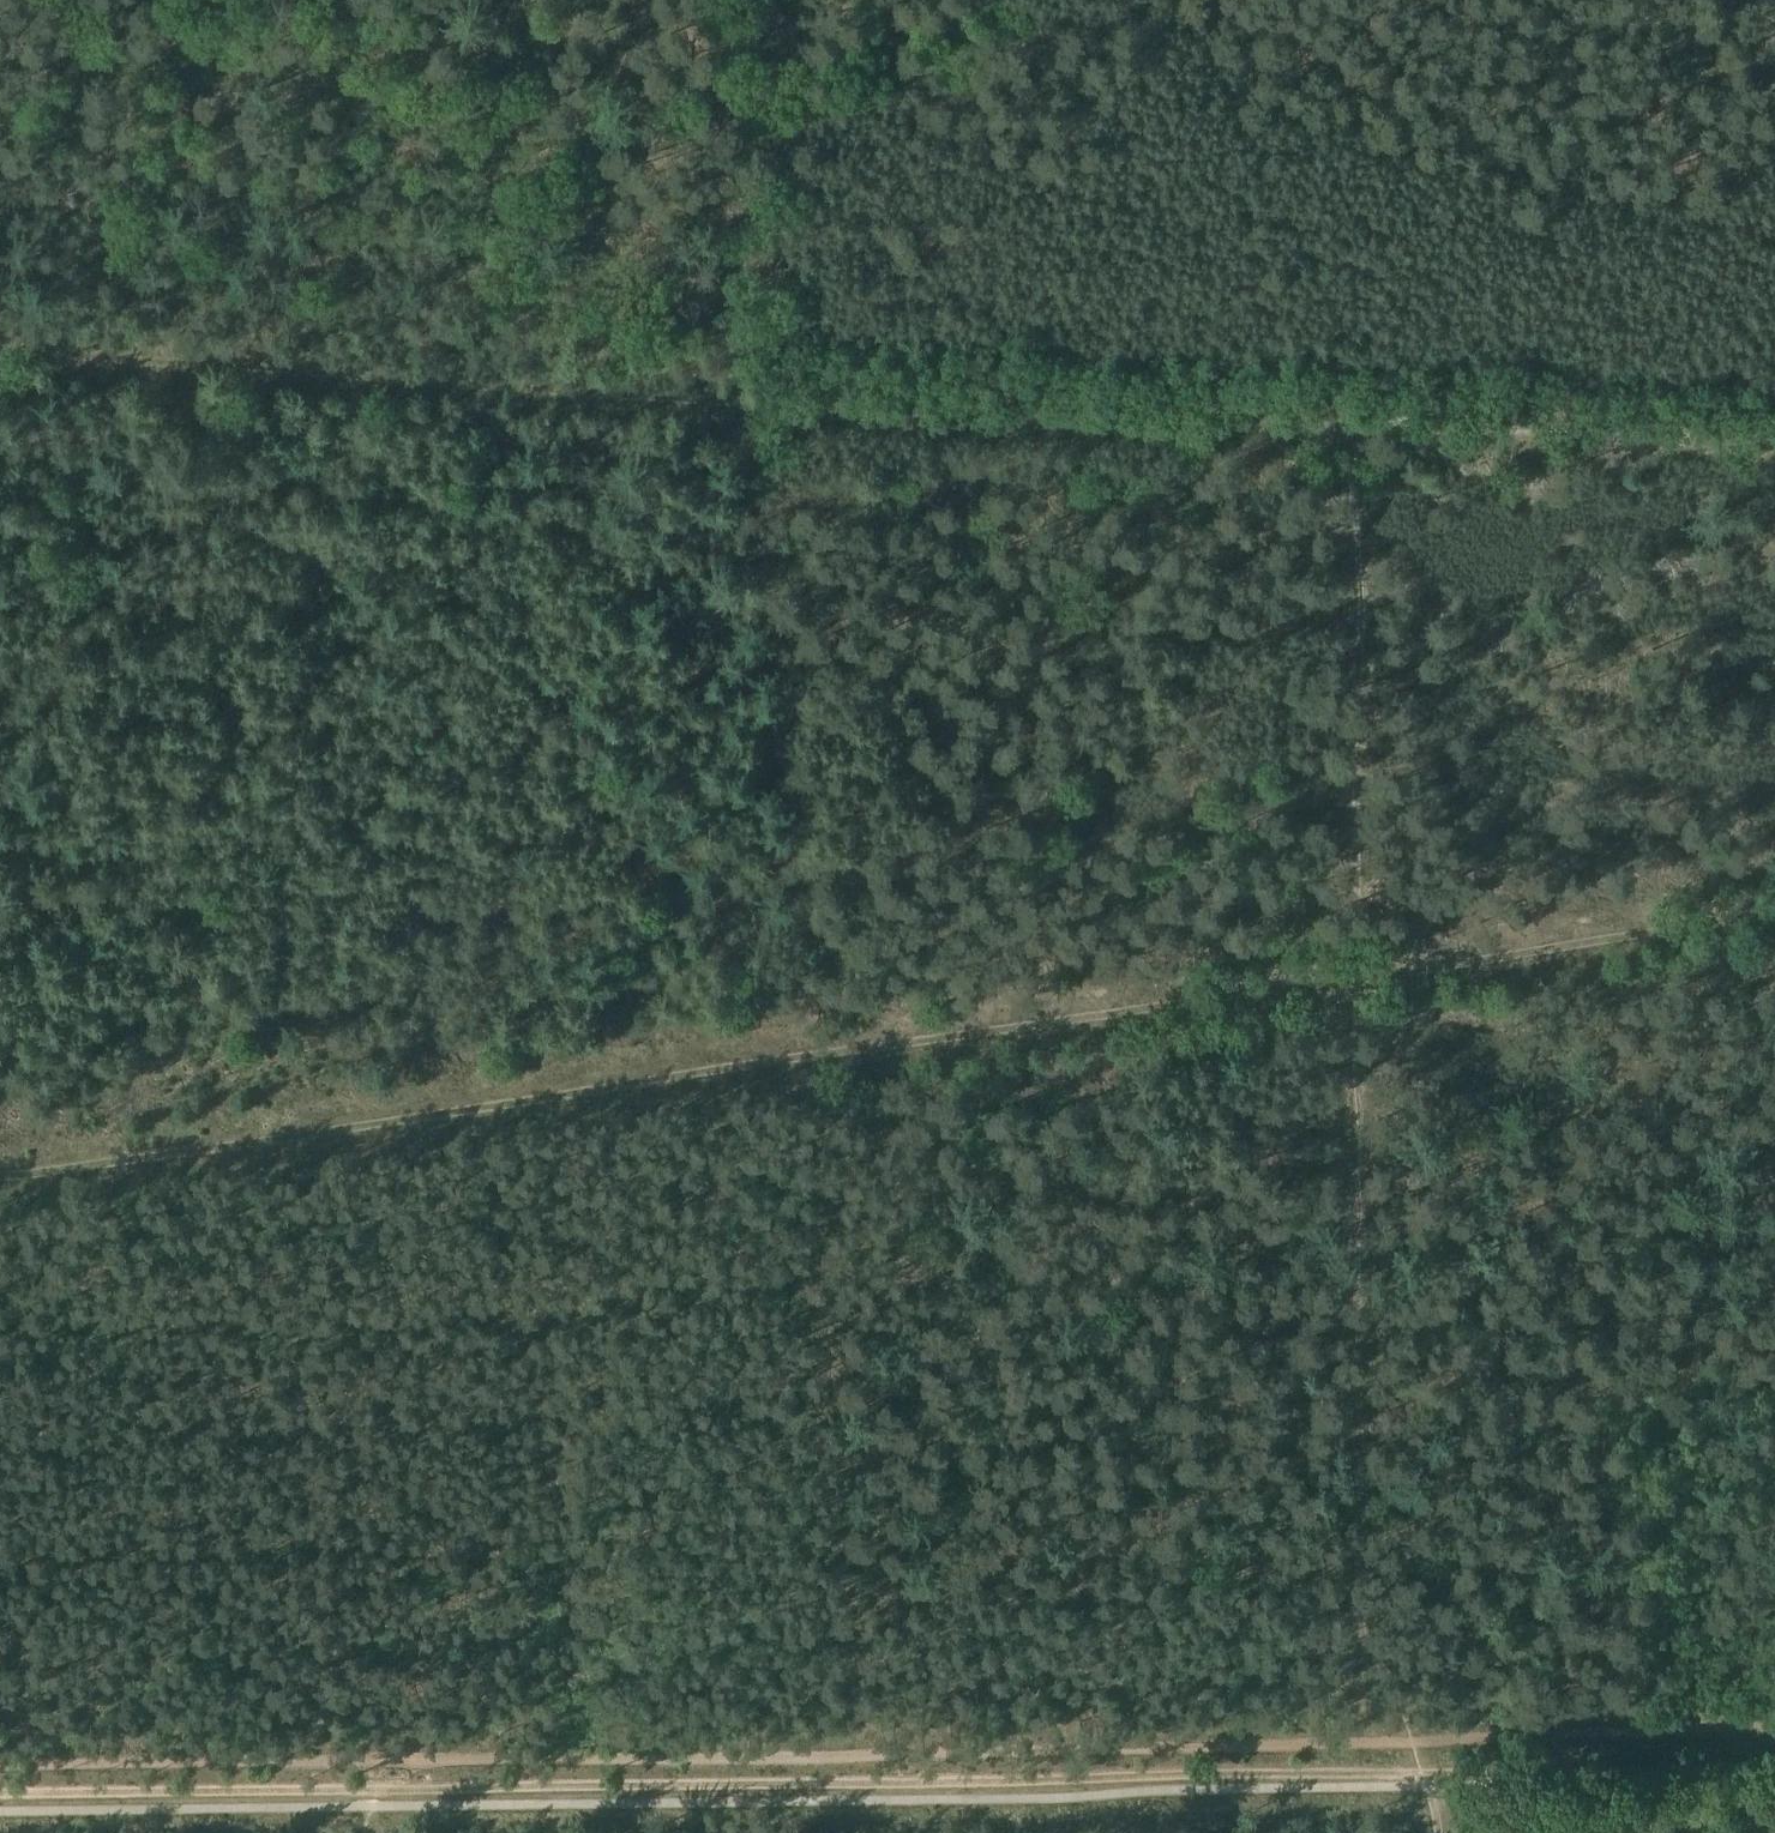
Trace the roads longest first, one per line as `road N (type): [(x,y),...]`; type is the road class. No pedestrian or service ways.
road 1 (track): [(1774,917),(0,1176)]
road 2 (track): [(1774,1767),(0,1788)]

